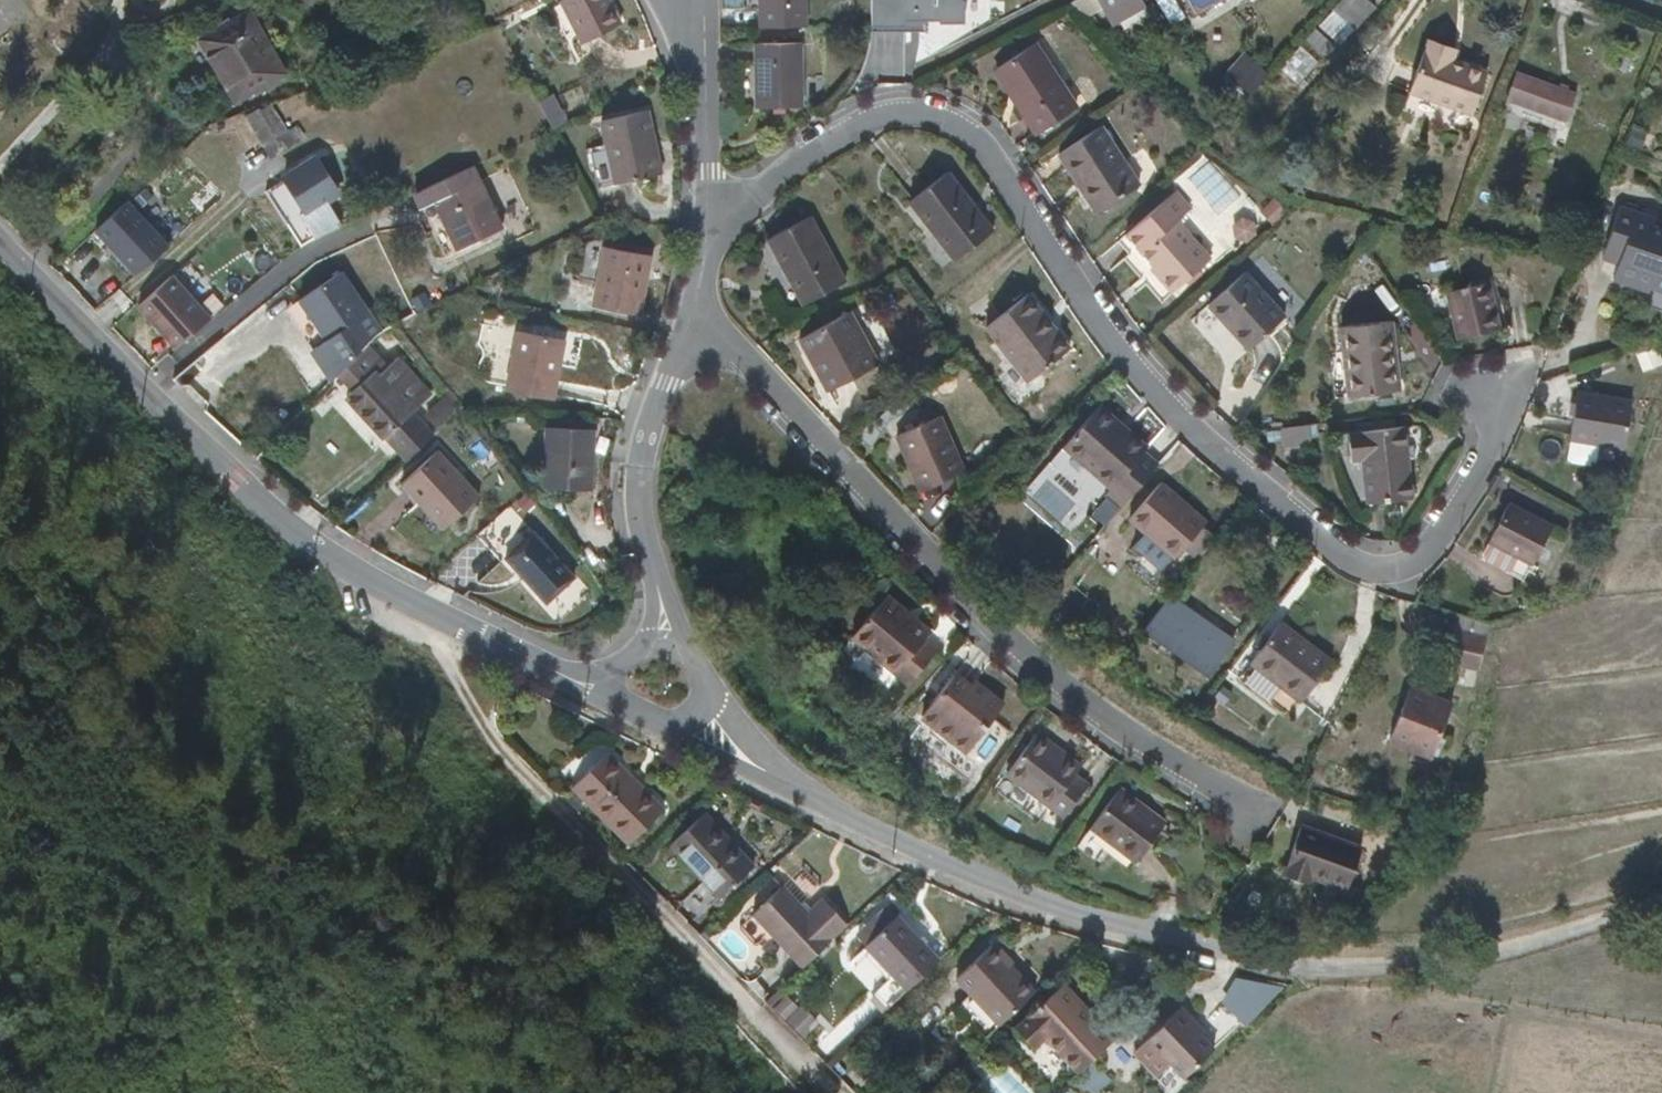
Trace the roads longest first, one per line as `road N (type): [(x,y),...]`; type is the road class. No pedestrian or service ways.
road 1 (residential): [(709,217),(860,113),(886,105),(953,113),(987,139),(1179,411),(1328,543),(1368,569),(1418,559),(1438,538),(1482,458),(1492,385)]
road 2 (residential): [(700,731),(908,845),(1059,908),(1252,964),(1303,970),(1452,962),(1661,905)]
road 3 (residential): [(680,306),(764,380),(1021,654),(1256,808)]
road 4 (residential): [(0,242),(140,396),(399,594),(597,691)]
road 5 (track): [(844,1092),(530,796),(399,594)]
road 6 (residential): [(680,306),(627,459),(636,539),(658,602)]
road 7 (residential): [(684,30),(709,217)]
road 8 (residential): [(700,731),(697,676),(658,602)]

